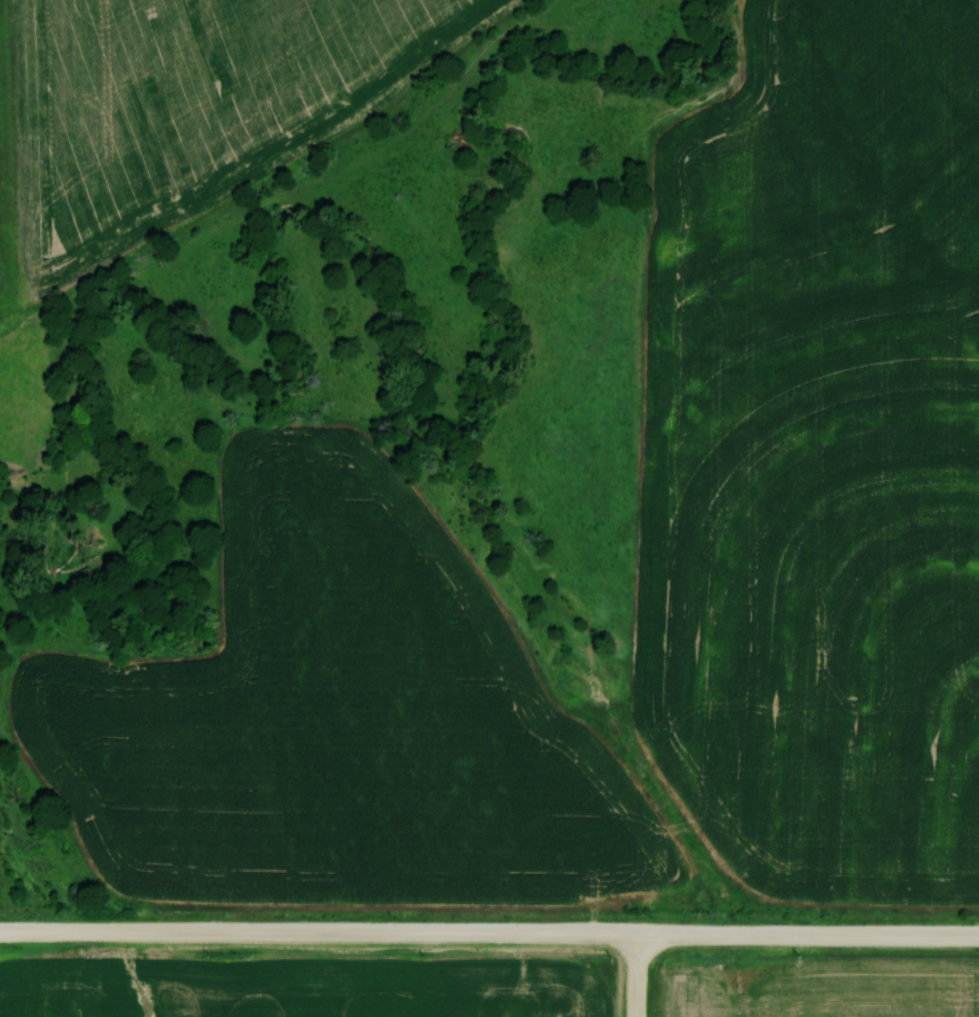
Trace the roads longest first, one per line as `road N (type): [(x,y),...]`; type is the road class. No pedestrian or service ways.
road 1 (residential): [(978,937),(0,933)]

